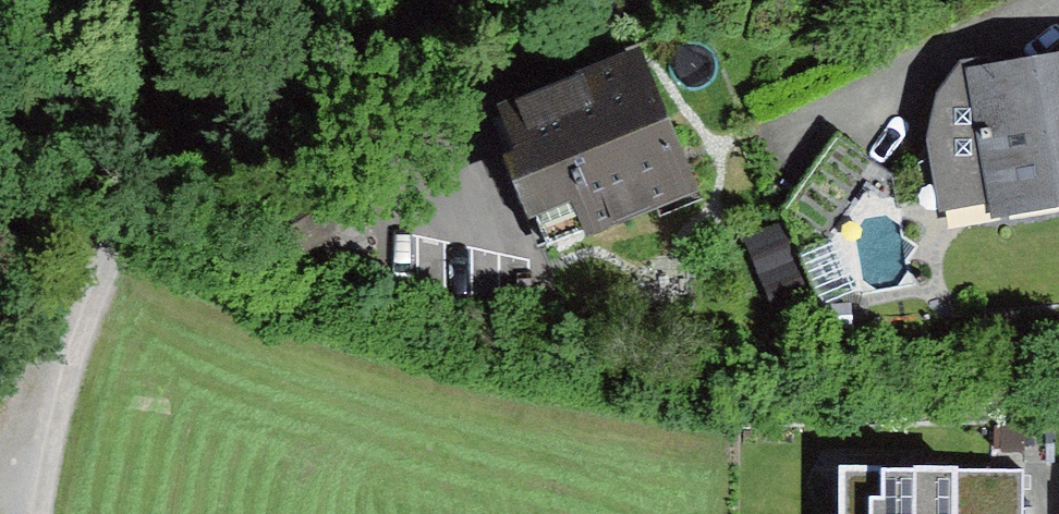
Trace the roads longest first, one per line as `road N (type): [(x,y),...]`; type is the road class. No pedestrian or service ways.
road 1 (track): [(36,513),(70,339),(259,131),(451,0)]
road 2 (residential): [(1037,0),(836,100),(789,172)]

